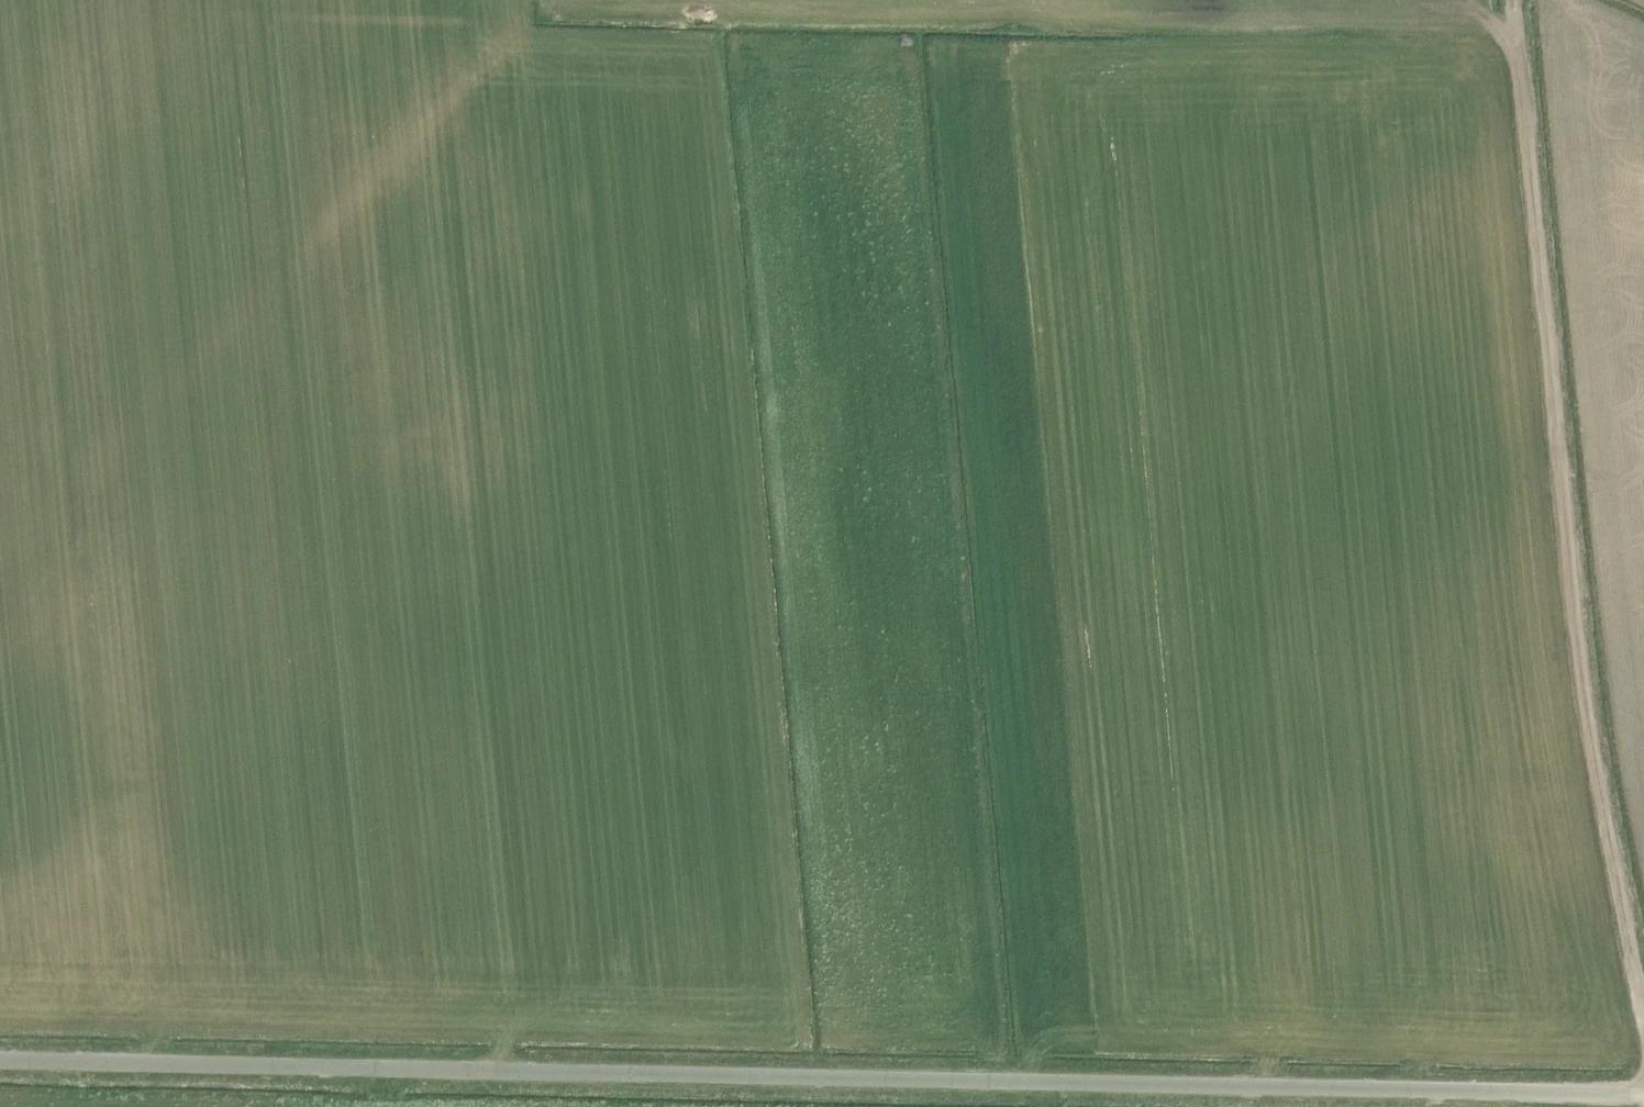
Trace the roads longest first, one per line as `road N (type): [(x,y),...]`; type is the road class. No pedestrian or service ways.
road 1 (unclassified): [(1643,1093),(0,1058)]
road 2 (track): [(1643,1024),(1580,669),(1513,0)]

